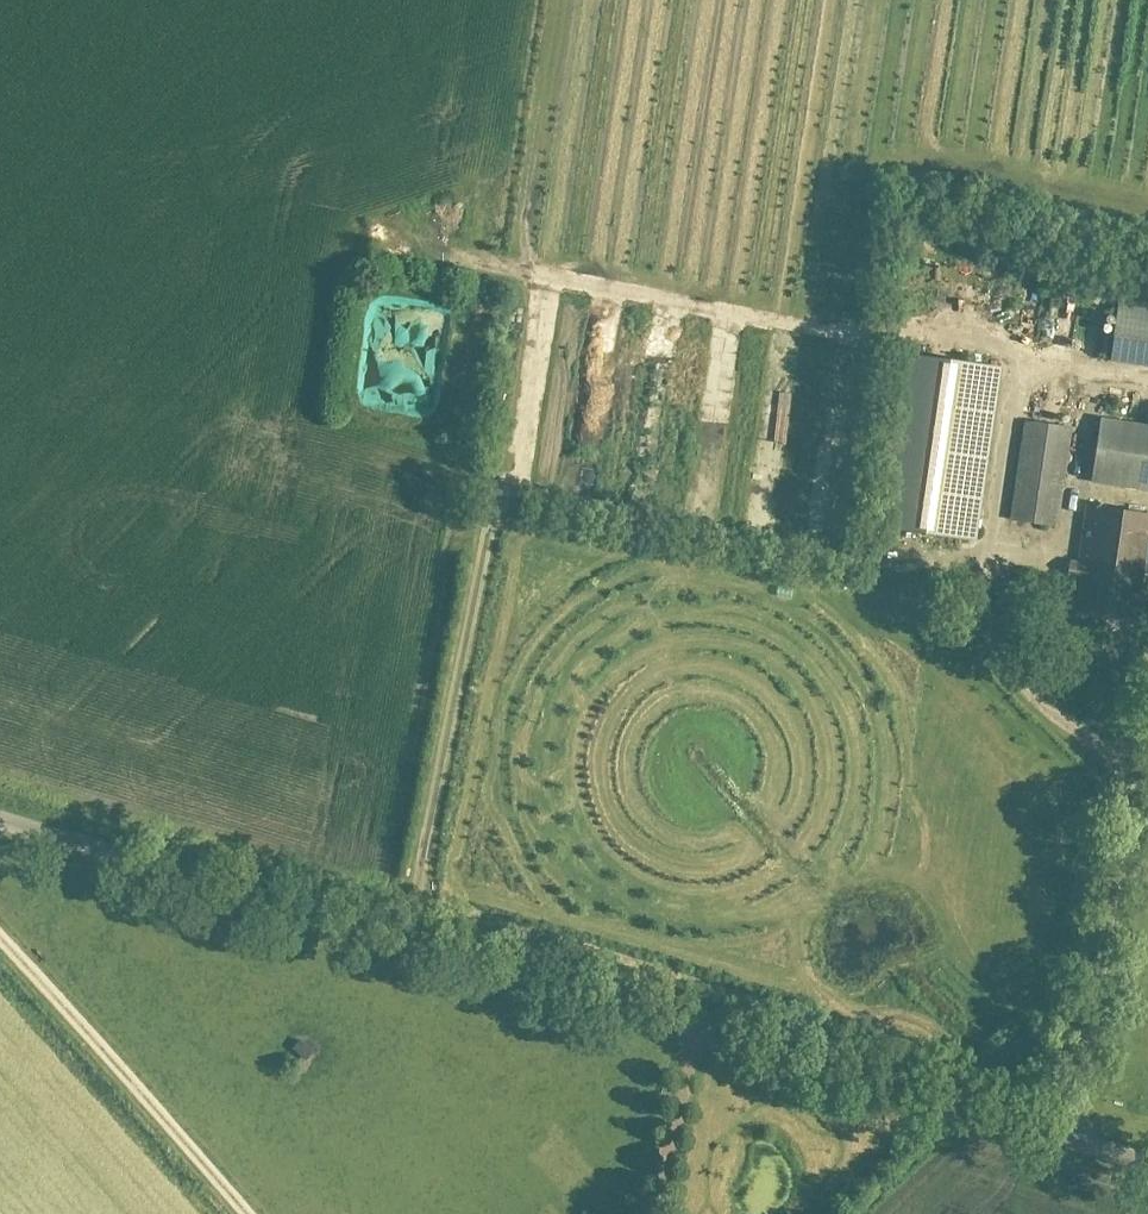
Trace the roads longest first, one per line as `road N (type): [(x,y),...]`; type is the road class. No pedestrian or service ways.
road 1 (unclassified): [(1147,1170),(0,828)]

